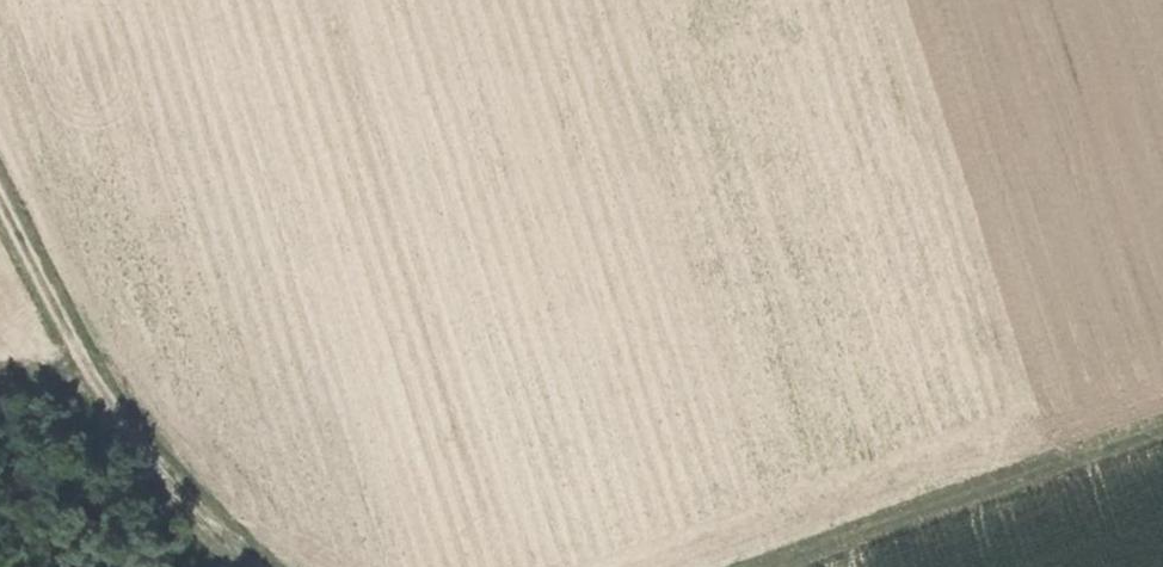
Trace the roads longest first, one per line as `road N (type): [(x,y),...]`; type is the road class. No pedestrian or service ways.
road 1 (track): [(286,566),(205,488),(86,342),(0,166)]
road 2 (track): [(770,566),(1162,433)]

